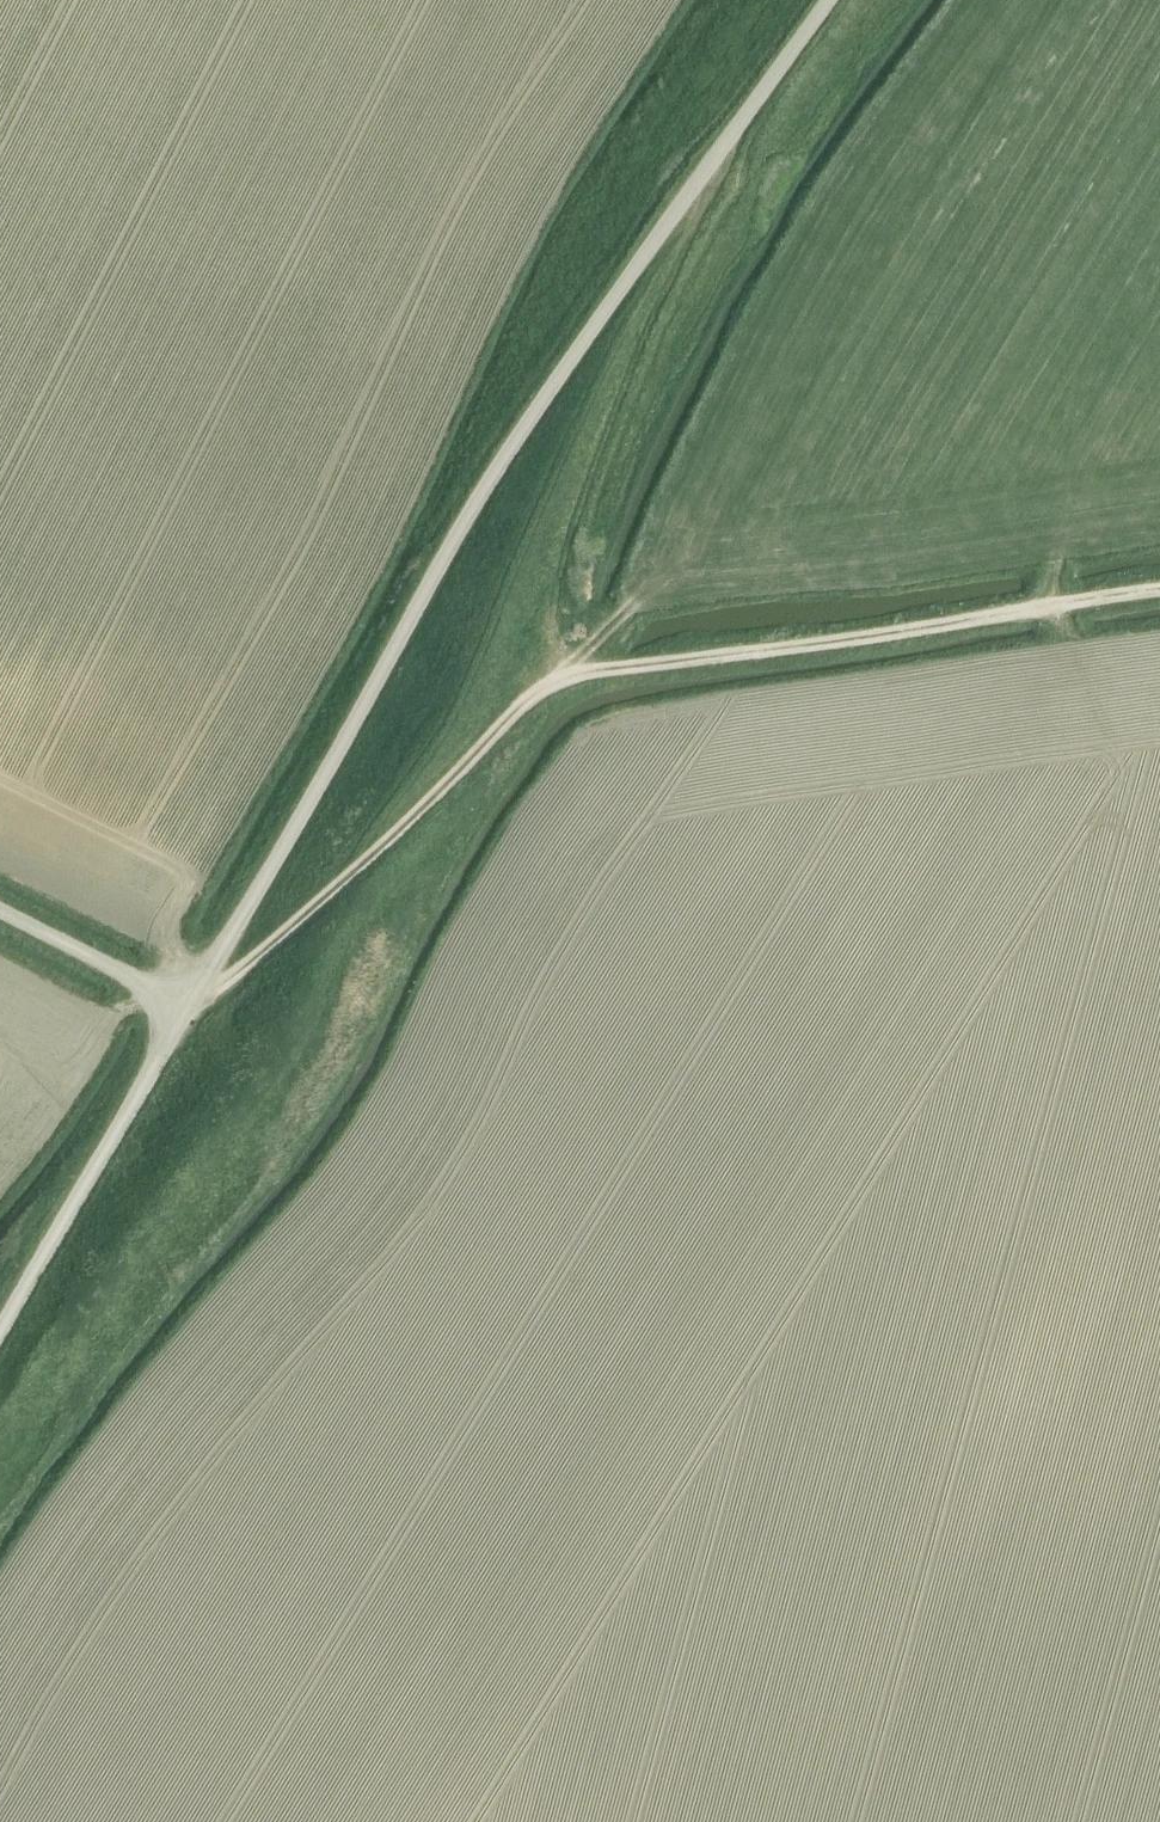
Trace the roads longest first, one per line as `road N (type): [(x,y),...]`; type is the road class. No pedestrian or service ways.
road 1 (unclassified): [(187,1008),(538,403),(831,0)]
road 2 (track): [(1159,587),(574,674),(515,708),(310,911),(187,1008)]
road 3 (unclassified): [(0,1334),(187,1008)]
road 4 (unclassified): [(187,1008),(0,914)]

